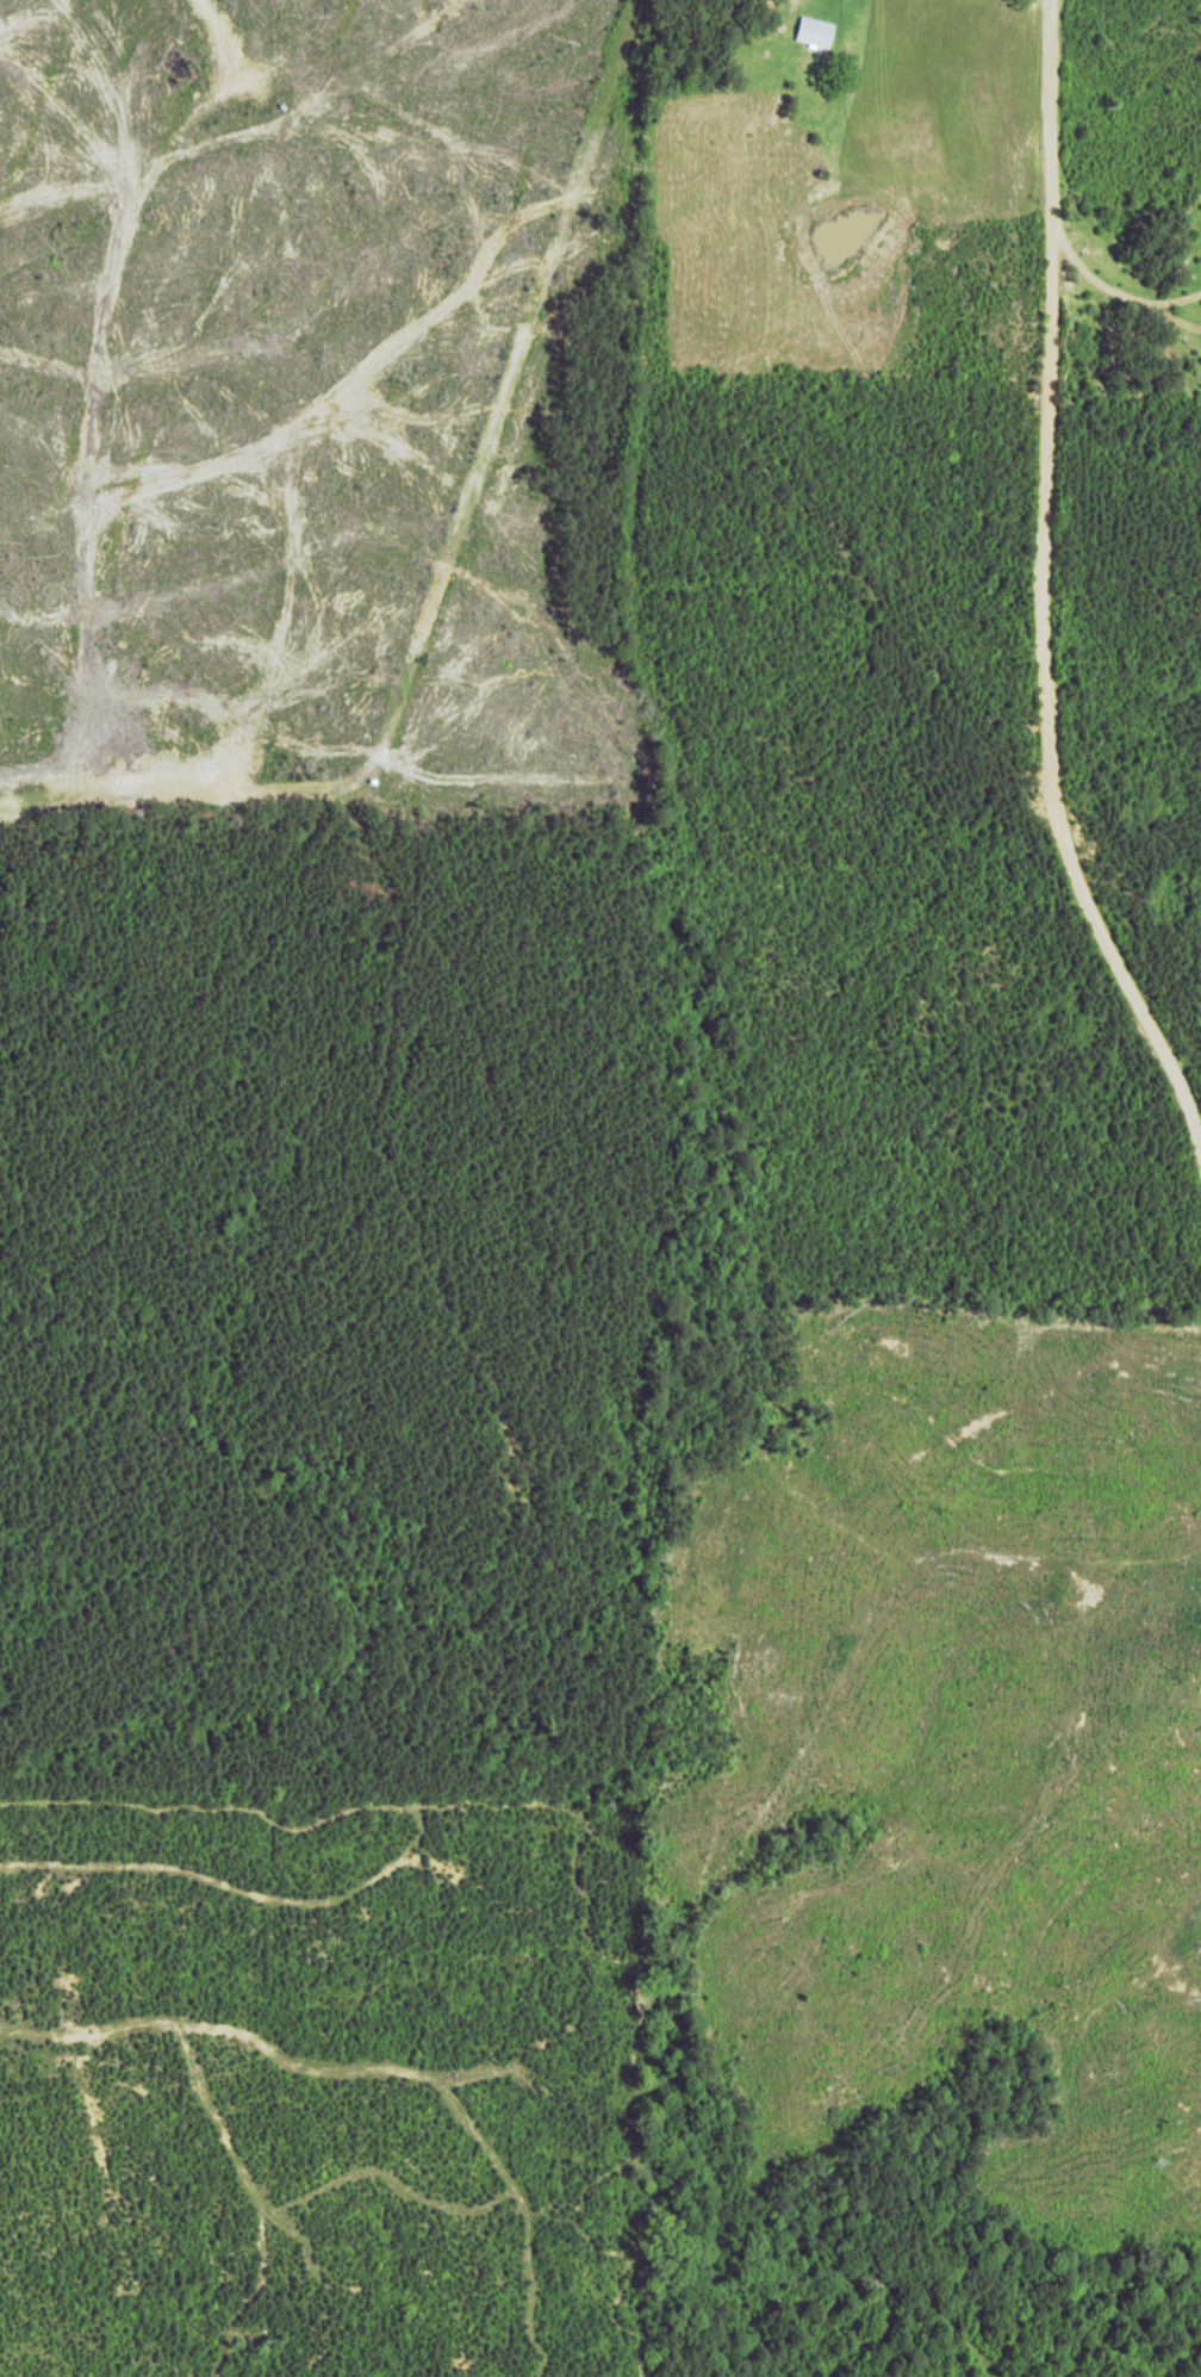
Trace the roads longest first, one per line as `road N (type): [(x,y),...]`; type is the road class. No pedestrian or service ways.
road 1 (residential): [(1200,1217),(1137,954),(1065,787),(1052,0)]

